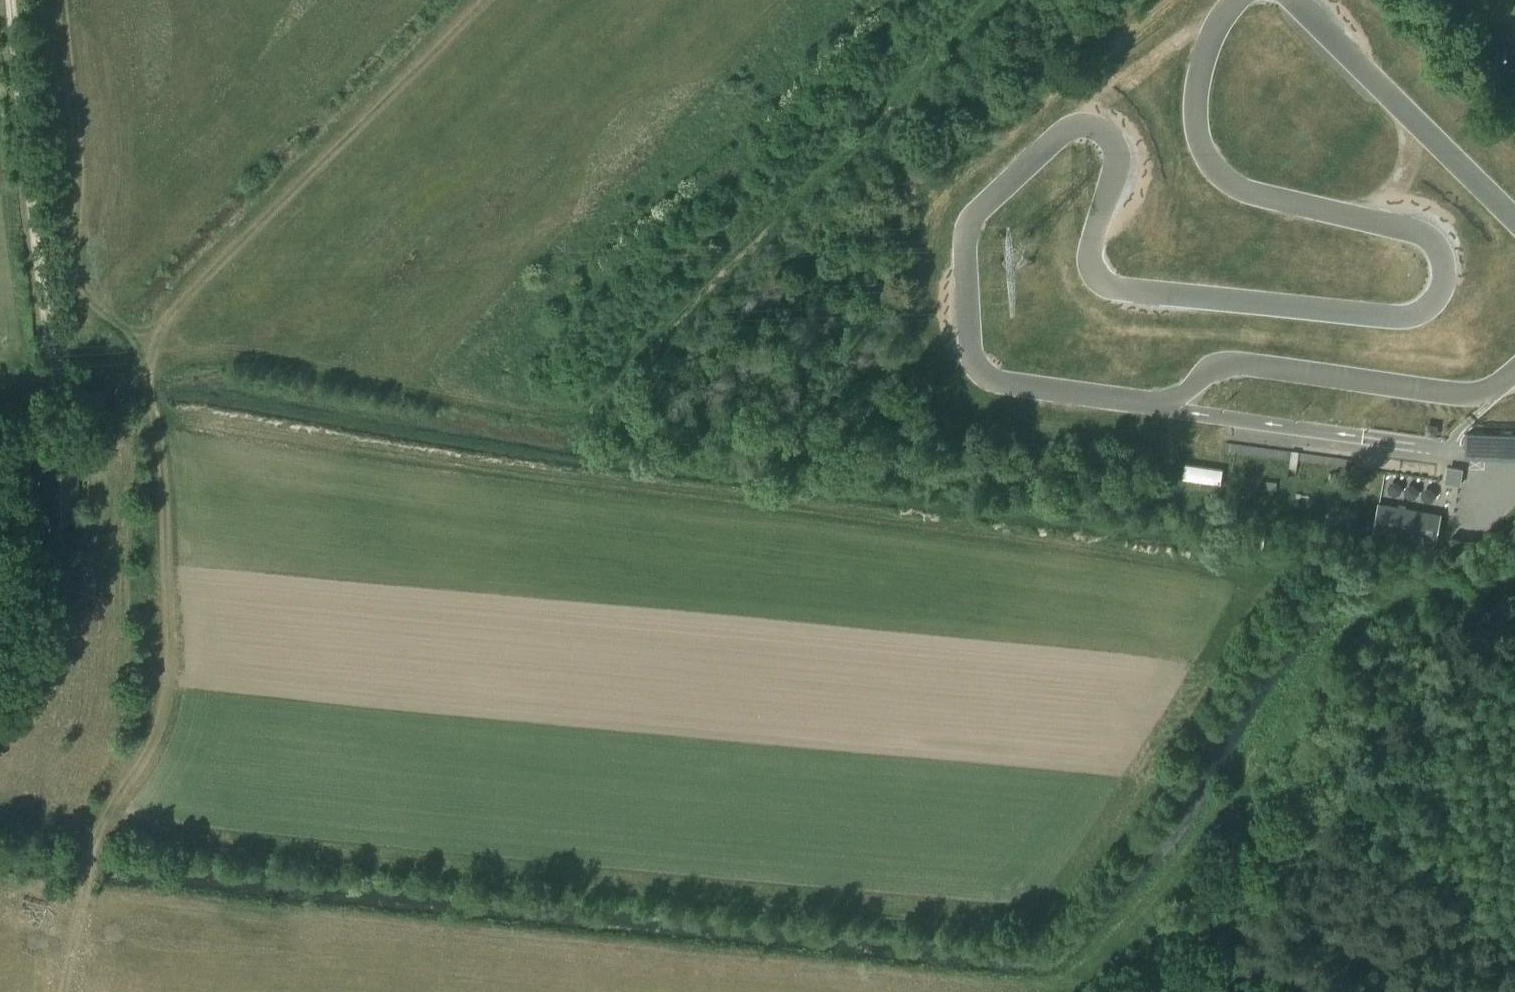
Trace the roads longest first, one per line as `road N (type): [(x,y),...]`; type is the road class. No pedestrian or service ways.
road 1 (track): [(1142,991),(1313,797),(1375,794),(1514,632)]

